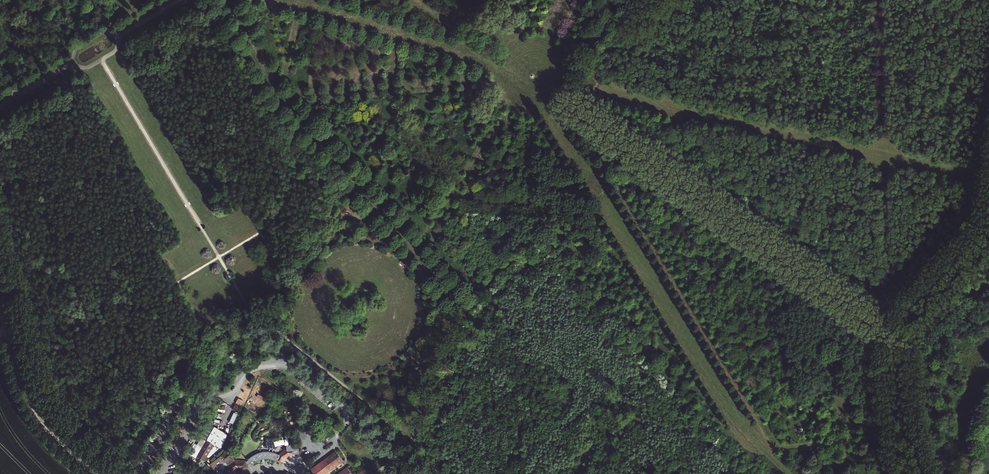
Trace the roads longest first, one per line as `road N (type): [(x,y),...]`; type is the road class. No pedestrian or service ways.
road 1 (residential): [(0,305),(34,405),(95,473)]

